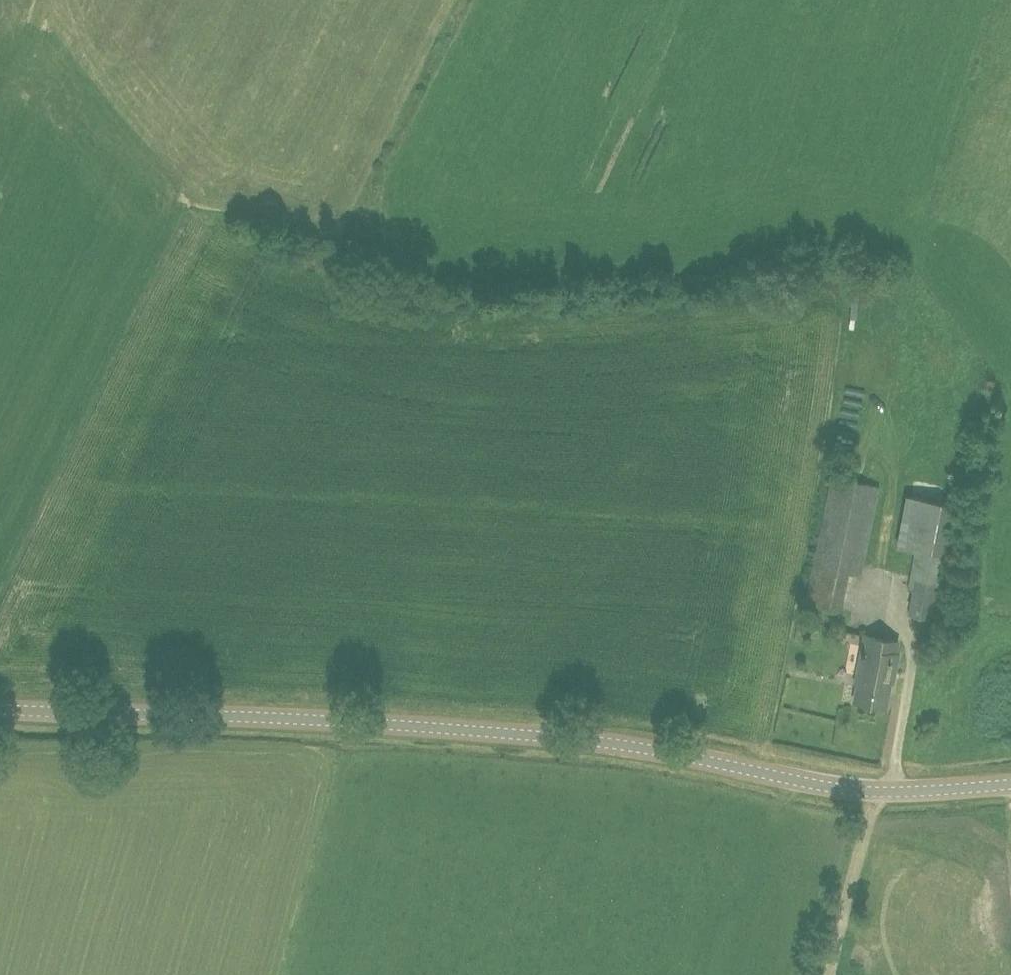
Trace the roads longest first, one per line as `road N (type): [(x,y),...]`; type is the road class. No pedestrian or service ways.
road 1 (unclassified): [(0,710),(556,738),(864,791),(1010,785)]
road 2 (track): [(878,792),(828,974)]

